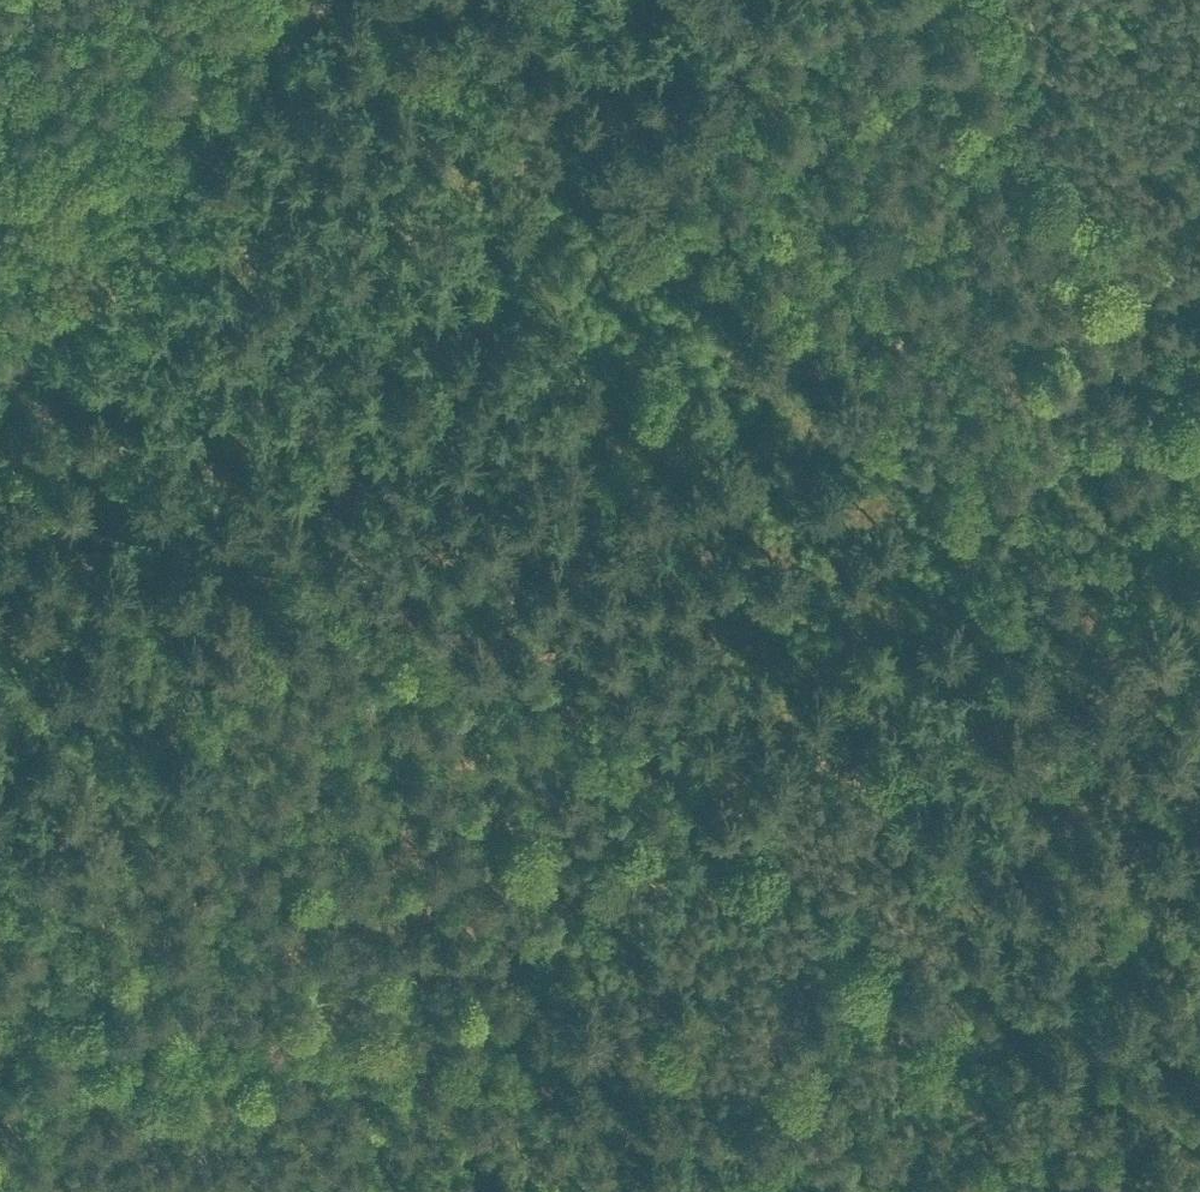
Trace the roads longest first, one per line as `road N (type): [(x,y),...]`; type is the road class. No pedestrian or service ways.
road 1 (track): [(61,304),(170,439),(280,541),(665,788),(856,975),(963,1107),(1018,1191)]
road 2 (track): [(846,1191),(475,1060),(0,1024)]
road 3 (track): [(1199,442),(1001,104),(967,0)]
road 4 (track): [(314,0),(0,377)]
road 5 (track): [(709,1191),(856,975)]
road 6 (track): [(475,1060),(344,1191)]

